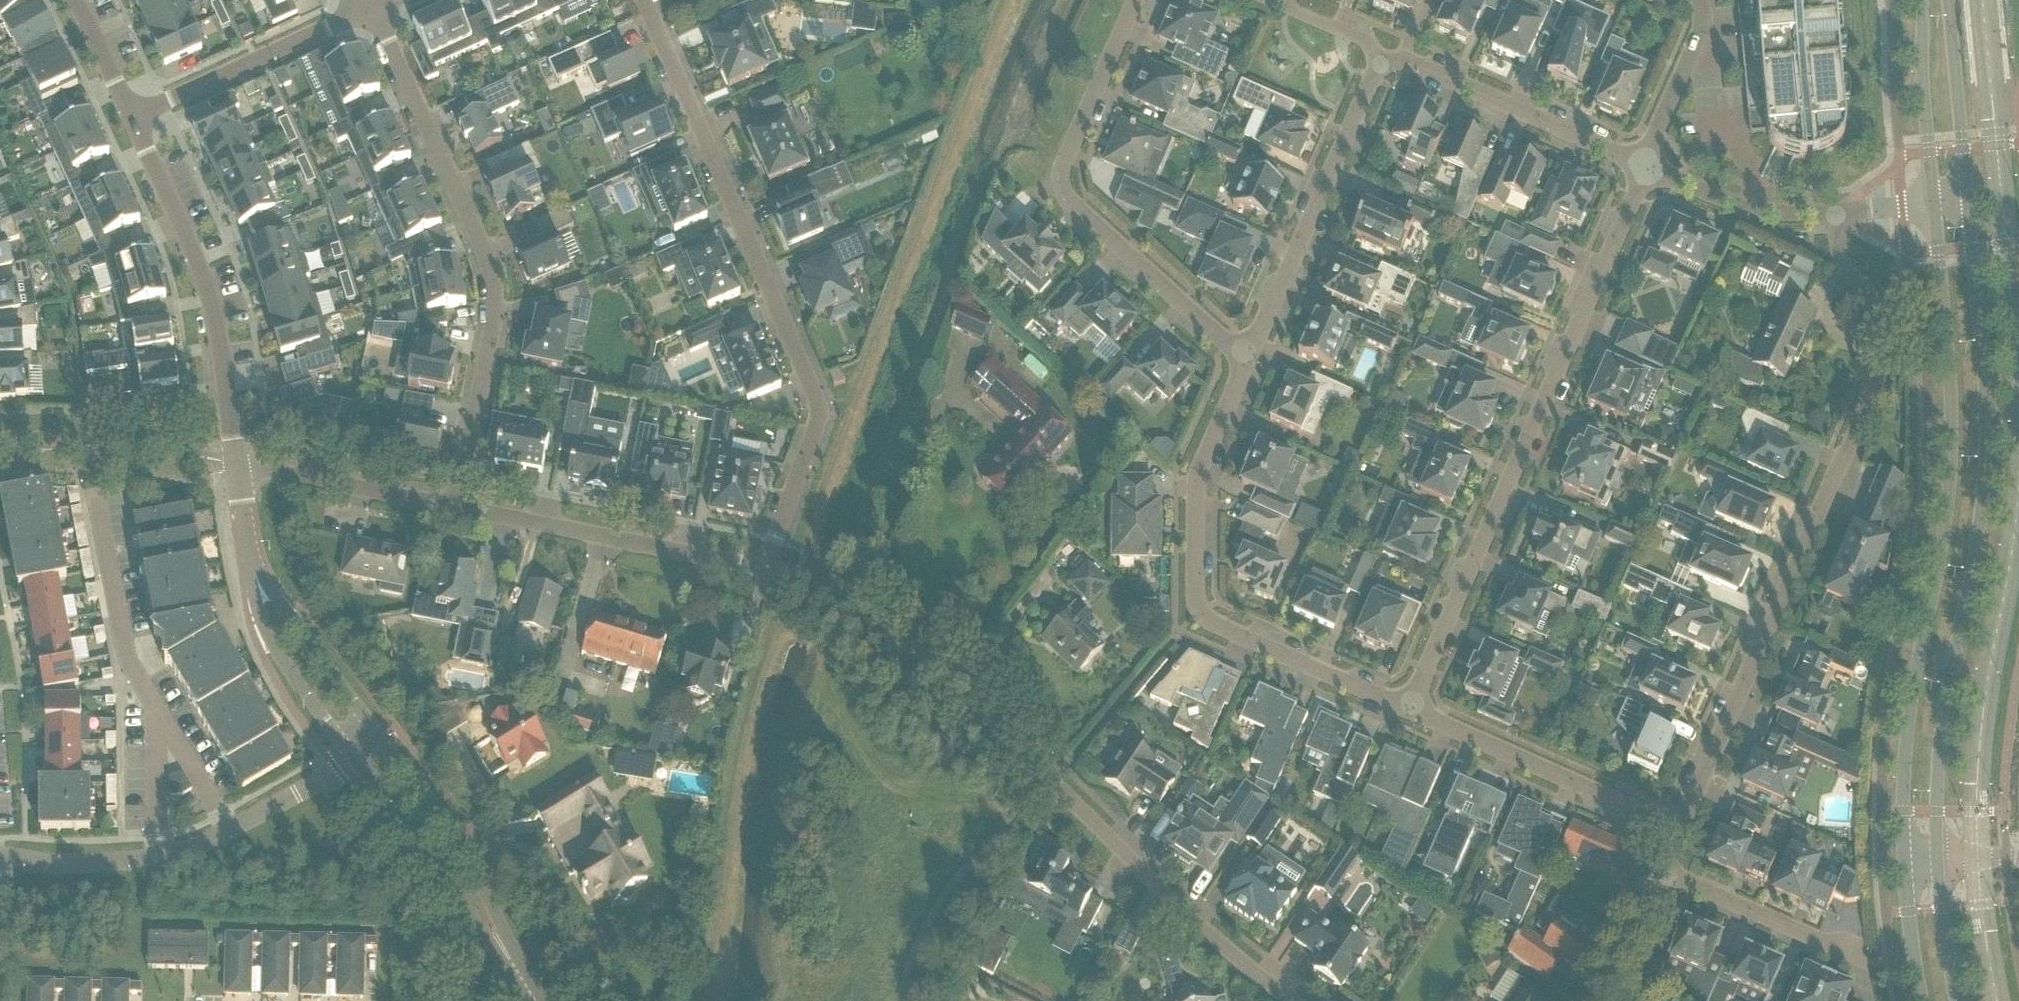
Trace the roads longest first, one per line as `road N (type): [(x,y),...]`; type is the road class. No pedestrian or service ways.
road 1 (residential): [(1295,1000),(1149,876),(930,662),(796,579),(769,570)]
road 2 (residential): [(1681,831),(1875,386),(1870,306),(1839,251),(1836,213)]
road 3 (tertiary): [(1940,857),(1941,747),(1982,496),(1966,202)]
road 4 (tertiary): [(1933,205),(1948,386),(1948,524),(1911,720),(1907,857)]
road 5 (residential): [(769,570),(820,409),(641,0)]
road 6 (residential): [(1644,168),(1415,711)]
road 7 (residential): [(376,6),(491,270),(455,506)]
road 8 (residential): [(1415,711),(1197,616),(1197,474),(1245,357)]
road 9 (residential): [(1245,357),(1072,204),(1063,186),(1069,151),(1136,0)]
road 10 (residential): [(130,116),(213,307),(239,464)]
road 11 (residential): [(1245,357),(1380,53)]
road 12 (residential): [(368,758),(266,608),(250,569),(239,464)]
road 13 (residential): [(769,570),(455,506)]
road 14 (residential): [(1681,831),(1415,711)]
road 15 (residential): [(1644,168),(1380,53)]
road 16 (residential): [(515,978),(368,758)]
road 17 (residential): [(130,116),(361,12)]
road 18 (residential): [(1864,963),(1662,872)]
road 19 (residential): [(162,712),(117,614),(101,502)]
road 20 (residential): [(455,506),(239,464)]
road 21 (tertiary): [(1917,0),(1933,205)]
road 22 (tertiary): [(1966,202),(1948,0)]
road 23 (residential): [(1836,213),(1760,217),(1644,168)]
road 24 (residential): [(1697,0),(1699,38),(1644,168)]
road 25 (residential): [(0,850),(92,854),(159,845)]
road 26 (residential): [(1594,1000),(1662,872)]
road 27 (tertiary): [(1958,1000),(1940,857)]
road 28 (tertiary): [(1907,857),(1923,1000)]
road 29 (residential): [(248,818),(162,712)]
road 30 (residential): [(248,818),(368,758)]
road 31 (residential): [(159,845),(162,712)]
road 32 (residential): [(71,0),(130,116)]
road 33 (residential): [(1380,53),(1265,0)]

